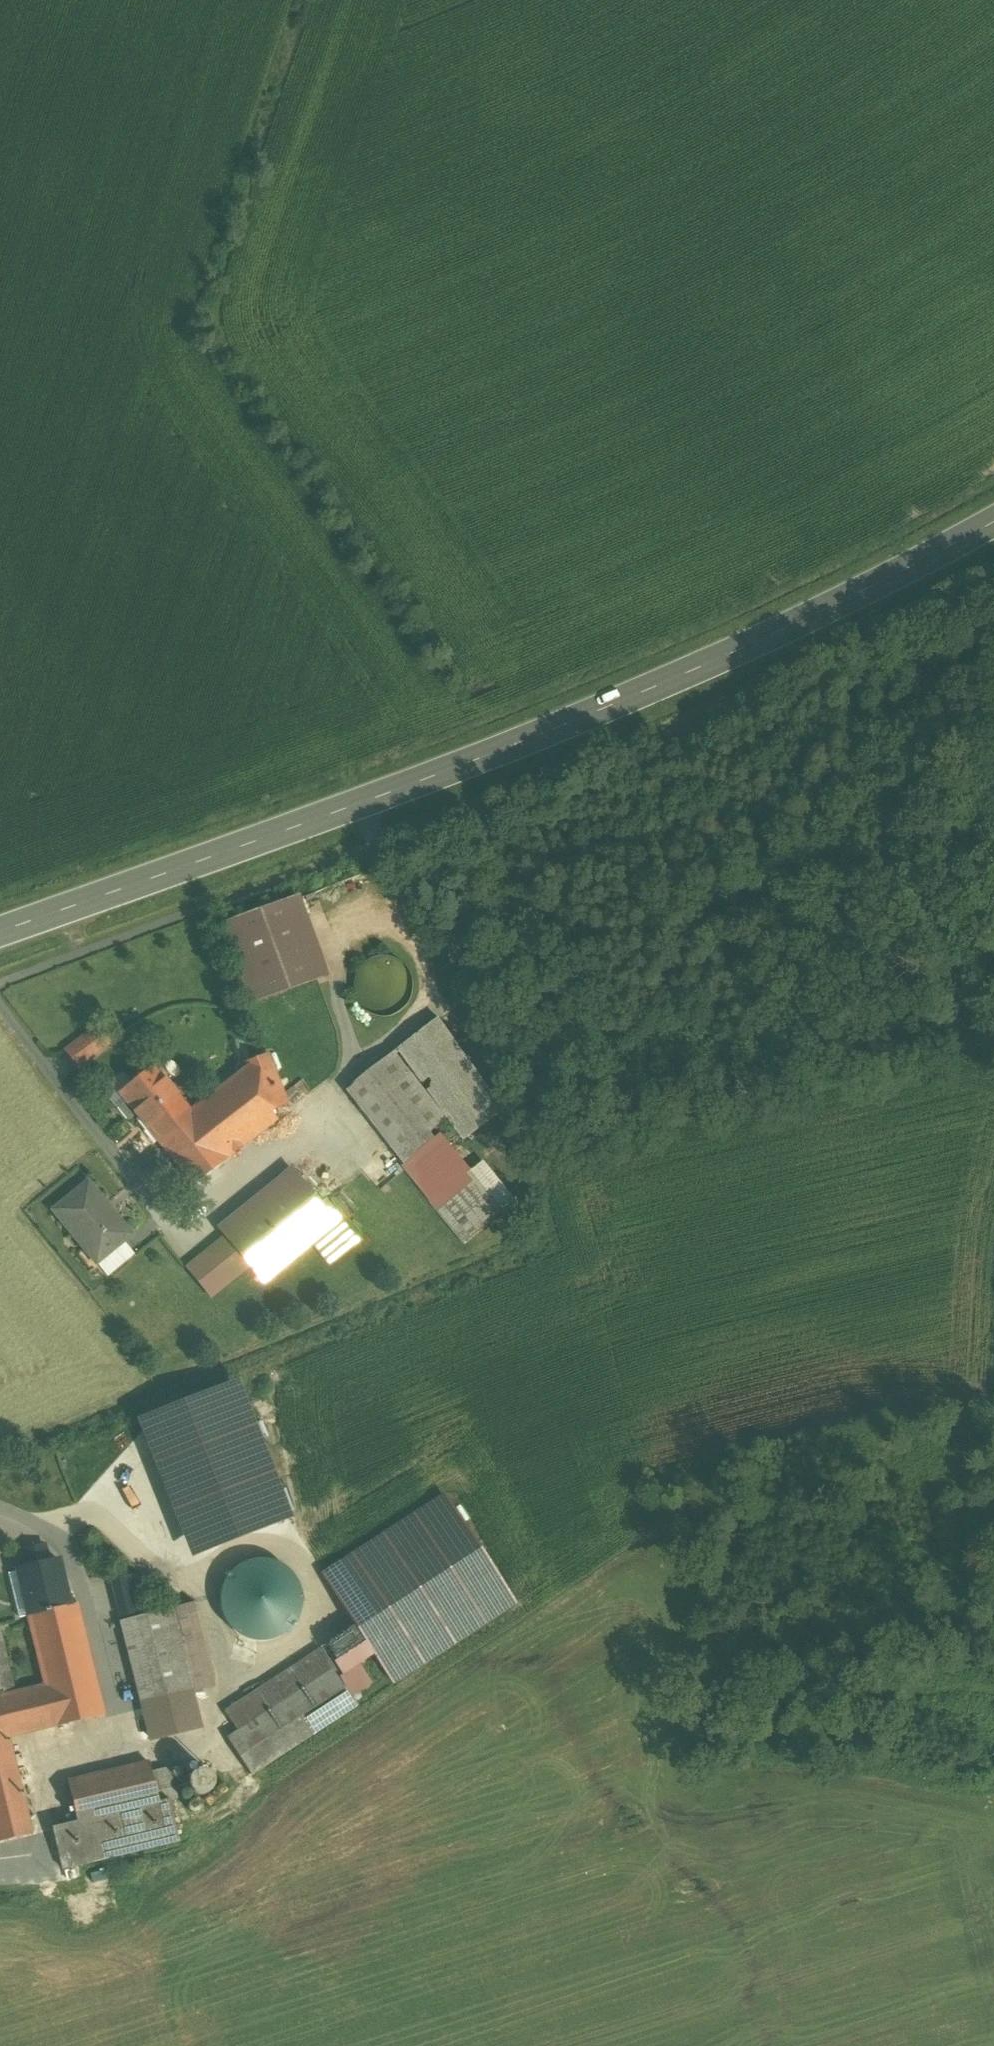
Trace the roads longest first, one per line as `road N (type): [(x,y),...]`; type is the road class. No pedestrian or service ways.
road 1 (secondary): [(0,931),(556,729),(993,522)]

